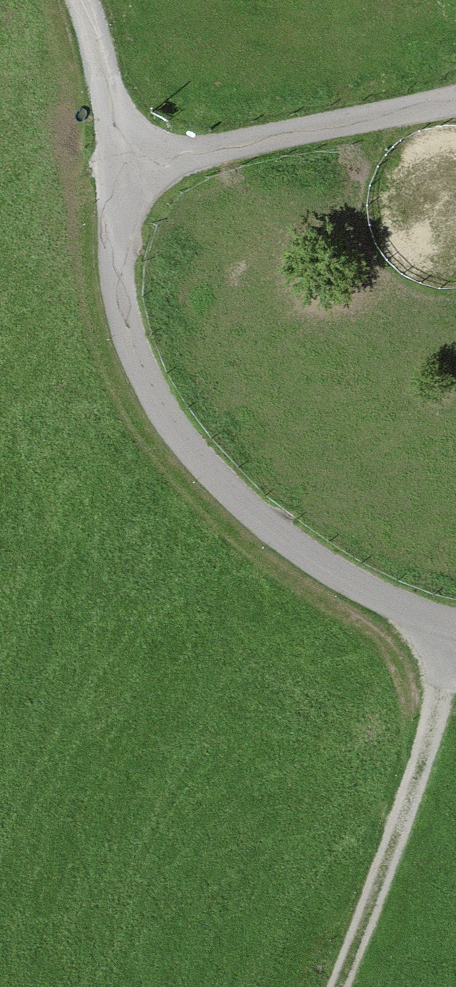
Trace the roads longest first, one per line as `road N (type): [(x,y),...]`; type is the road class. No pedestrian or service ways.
road 1 (track): [(82,0),(114,121),(121,248),(144,357),(208,477),(327,569),(455,640)]
road 2 (track): [(116,158),(455,98)]
road 3 (track): [(455,663),(344,986)]

